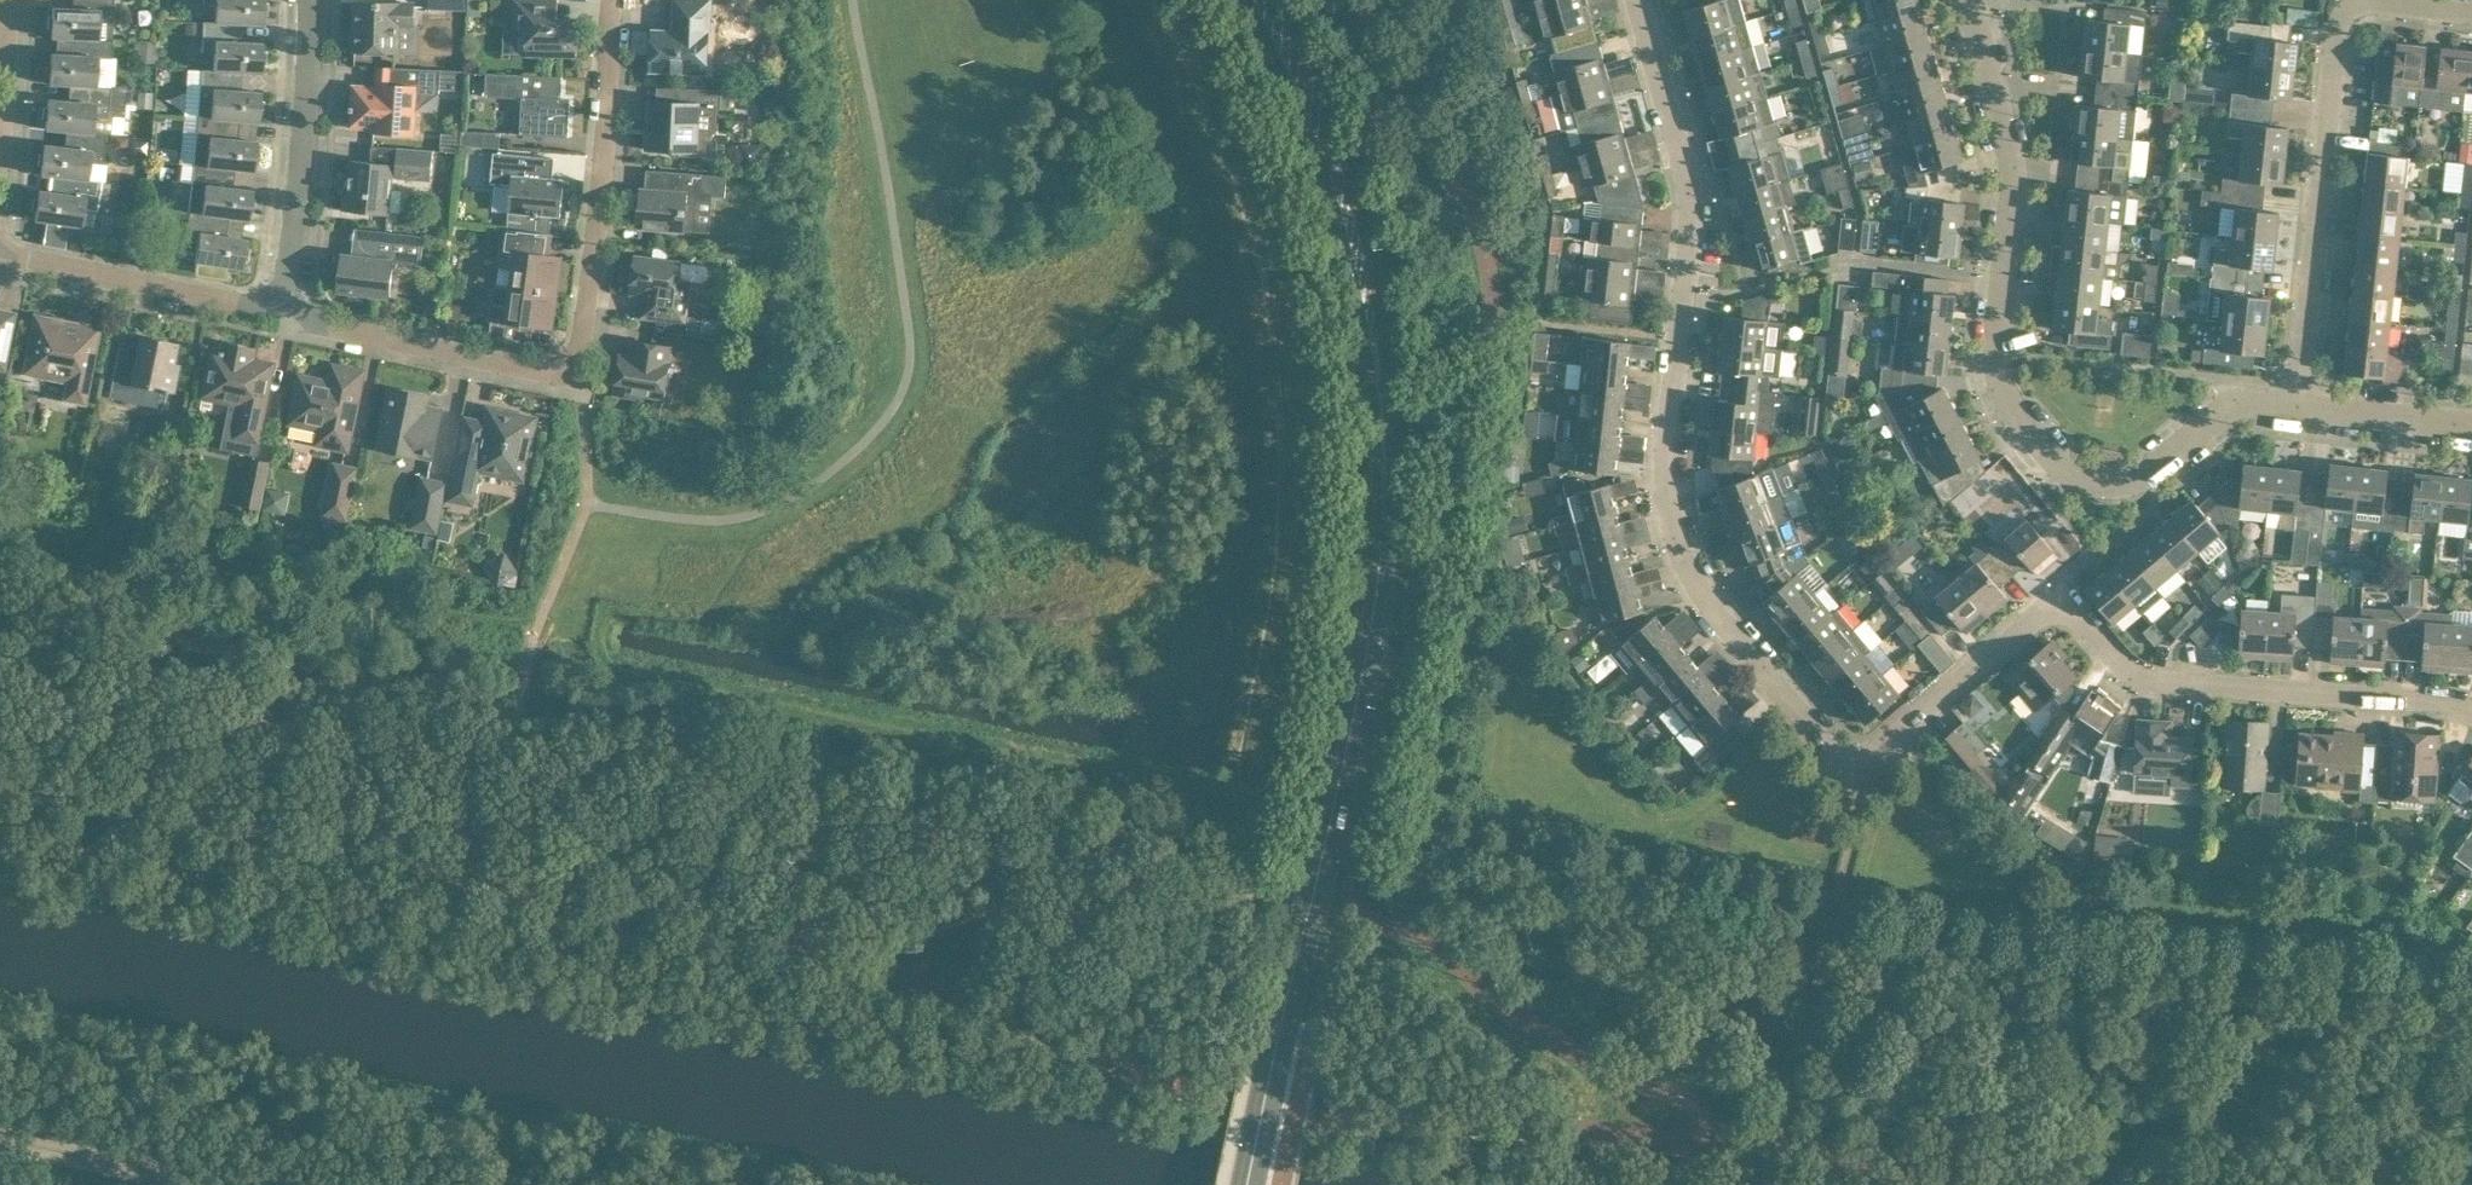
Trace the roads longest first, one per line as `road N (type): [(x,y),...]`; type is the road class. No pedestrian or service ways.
road 1 (residential): [(2471,708),(2453,698),(2174,682),(2137,673),(2063,608),(2042,610),(1855,763),(1706,589),(1681,537),(1670,476),(1691,287),(1689,177),(1641,0)]
road 2 (secondary): [(1256,1184),(1367,674),(1387,542),(1388,435),(1375,328),(1328,135),(1293,62)]
road 3 (residential): [(2295,405),(2238,399),(2151,464),(2116,477),(2057,461),(2011,405),(1997,351),(2010,151),(1967,0)]
road 4 (track): [(2471,1166),(2423,1179),(2369,1181),(2318,1165),(2244,1121),(2092,1109),(1942,1065),(1888,1034),(1811,1030)]
road 5 (residential): [(2295,405),(2342,0)]
road 6 (residential): [(569,362),(583,332),(614,0)]
road 7 (residential): [(569,362),(548,370),(318,322),(282,286)]
road 8 (residential): [(282,286),(240,303),(0,252)]
road 9 (residential): [(282,286),(305,146),(307,0)]
road 10 (unclassified): [(255,1184),(0,1131)]
road 11 (residential): [(2471,418),(2295,405)]
road 12 (residential): [(0,135),(8,0)]

